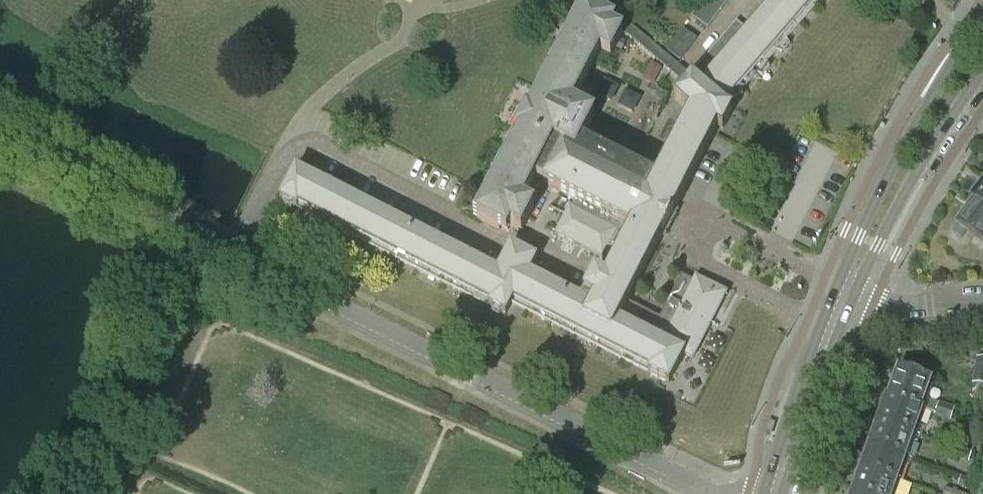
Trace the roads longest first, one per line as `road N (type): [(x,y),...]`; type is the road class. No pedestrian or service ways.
road 1 (residential): [(711,493),(0,140)]
road 2 (tertiary): [(982,21),(886,176),(835,297)]
road 3 (tertiary): [(854,301),(918,170),(982,72)]
road 4 (tertiary): [(835,297),(765,493)]
road 5 (tertiary): [(784,493),(854,301)]
road 6 (residential): [(854,301),(982,305)]

